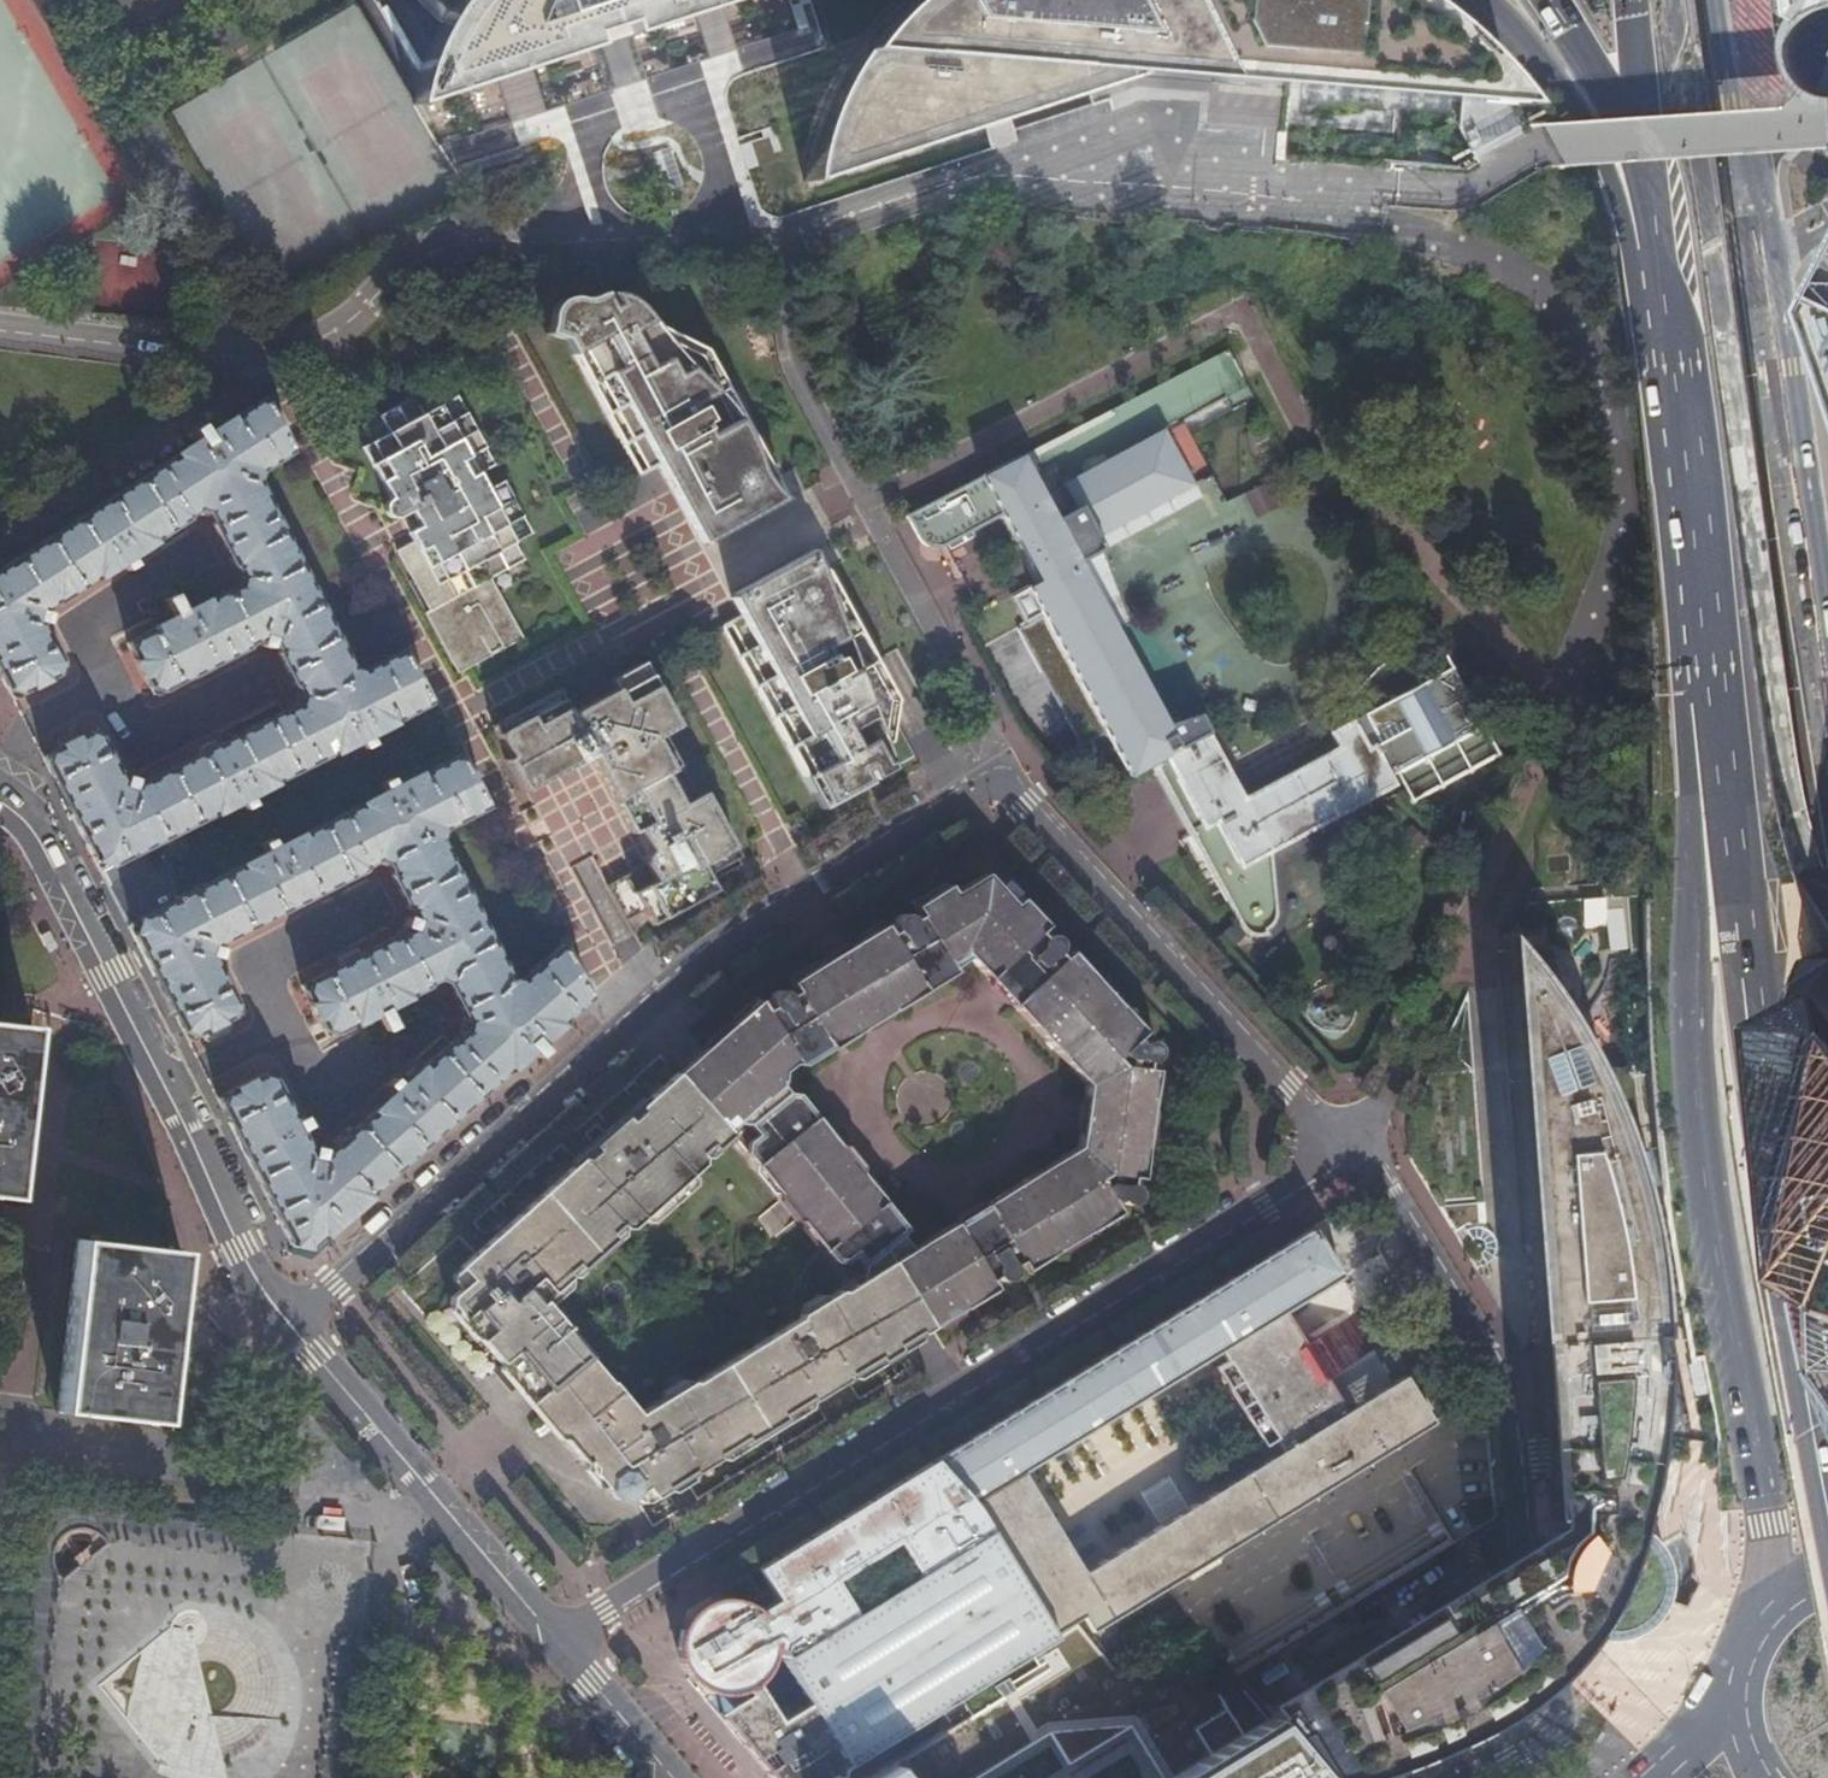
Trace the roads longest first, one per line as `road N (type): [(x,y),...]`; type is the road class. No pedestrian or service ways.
road 1 (residential): [(280,1316),(332,1281),(642,1007),(811,889),(1005,774),(1279,1086),(1352,1143)]
road 2 (primary): [(1699,613),(1688,730),(1700,1007),(1774,1520),(1778,1605)]
road 3 (residential): [(1352,1143),(559,1642)]
road 4 (primary): [(1699,613),(1737,773),(1772,1068),(1827,1395)]
road 5 (tertiary): [(1827,691),(1718,0)]
road 6 (residential): [(1352,1143),(1497,1369),(1522,1456),(1522,1572),(1557,1725)]
road 7 (tertiary): [(280,1316),(35,834),(0,798)]
road 8 (tertiary): [(559,1642),(280,1316)]
road 9 (primary): [(1499,0),(1574,89),(1601,139),(1668,321)]
road 10 (primary): [(1668,321),(1699,613)]
road 11 (primary): [(1641,114),(1668,321)]
road 12 (tertiary): [(559,1642),(672,1777)]
road 13 (primary): [(1555,0),(1641,114)]
road 14 (primary): [(1726,1685),(1650,1777)]

